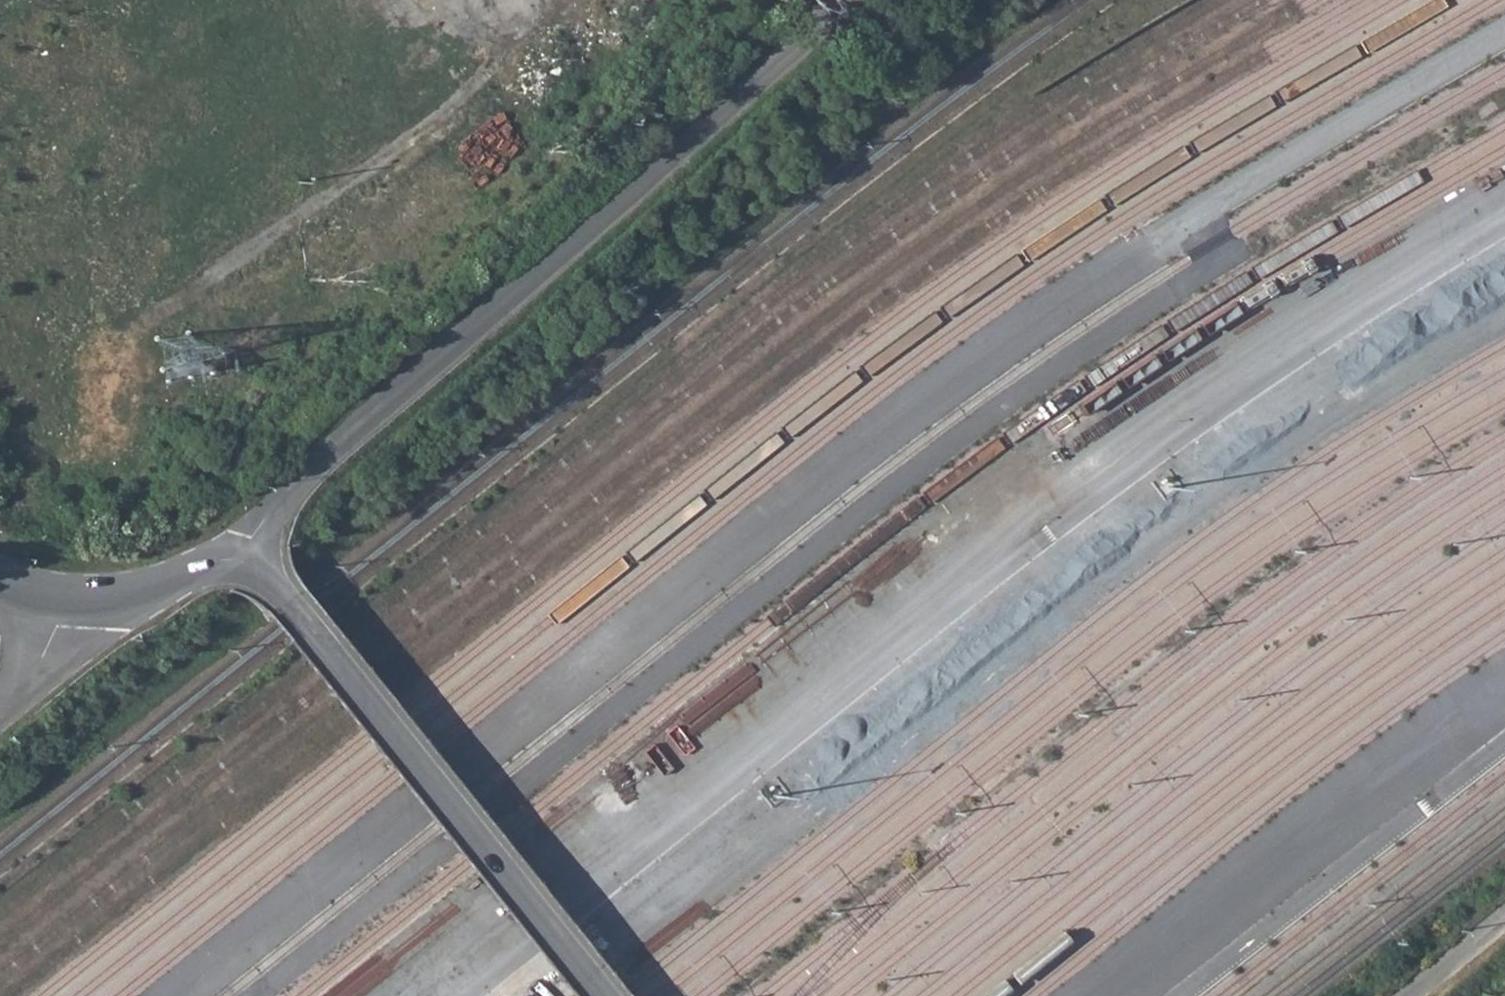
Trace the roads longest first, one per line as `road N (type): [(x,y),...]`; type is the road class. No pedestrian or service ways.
road 1 (residential): [(850,0),(280,495),(235,567)]
road 2 (residential): [(235,567),(257,571),(598,995)]
road 3 (residential): [(235,567),(72,595)]
road 4 (residential): [(72,595),(61,656),(0,718)]
road 5 (unclassified): [(1403,995),(1504,912)]

